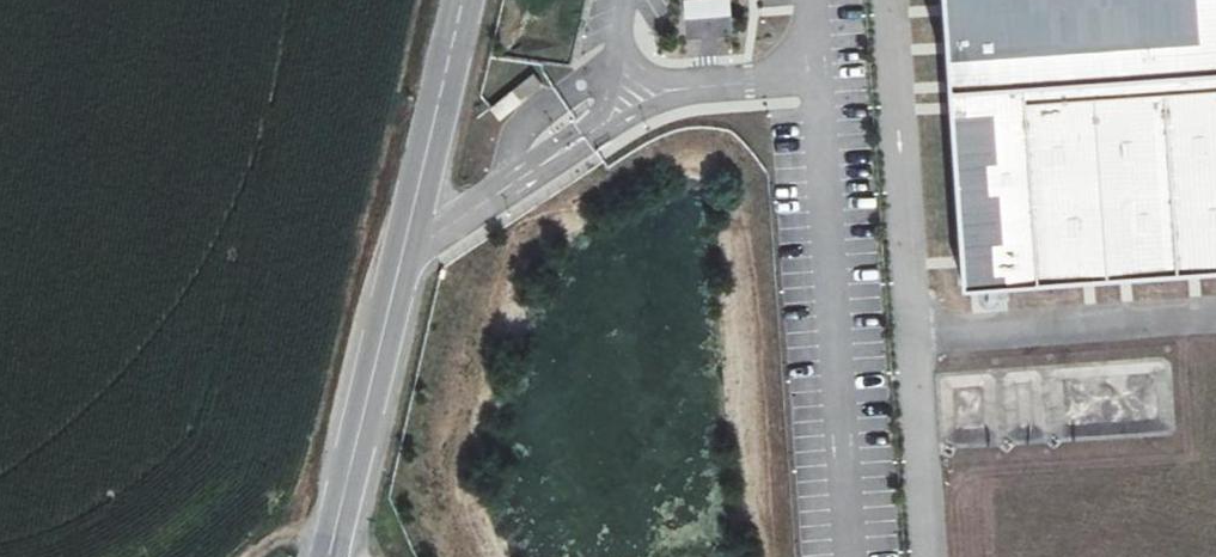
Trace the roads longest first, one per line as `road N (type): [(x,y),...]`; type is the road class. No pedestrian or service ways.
road 1 (tertiary): [(328,556),(457,0)]

